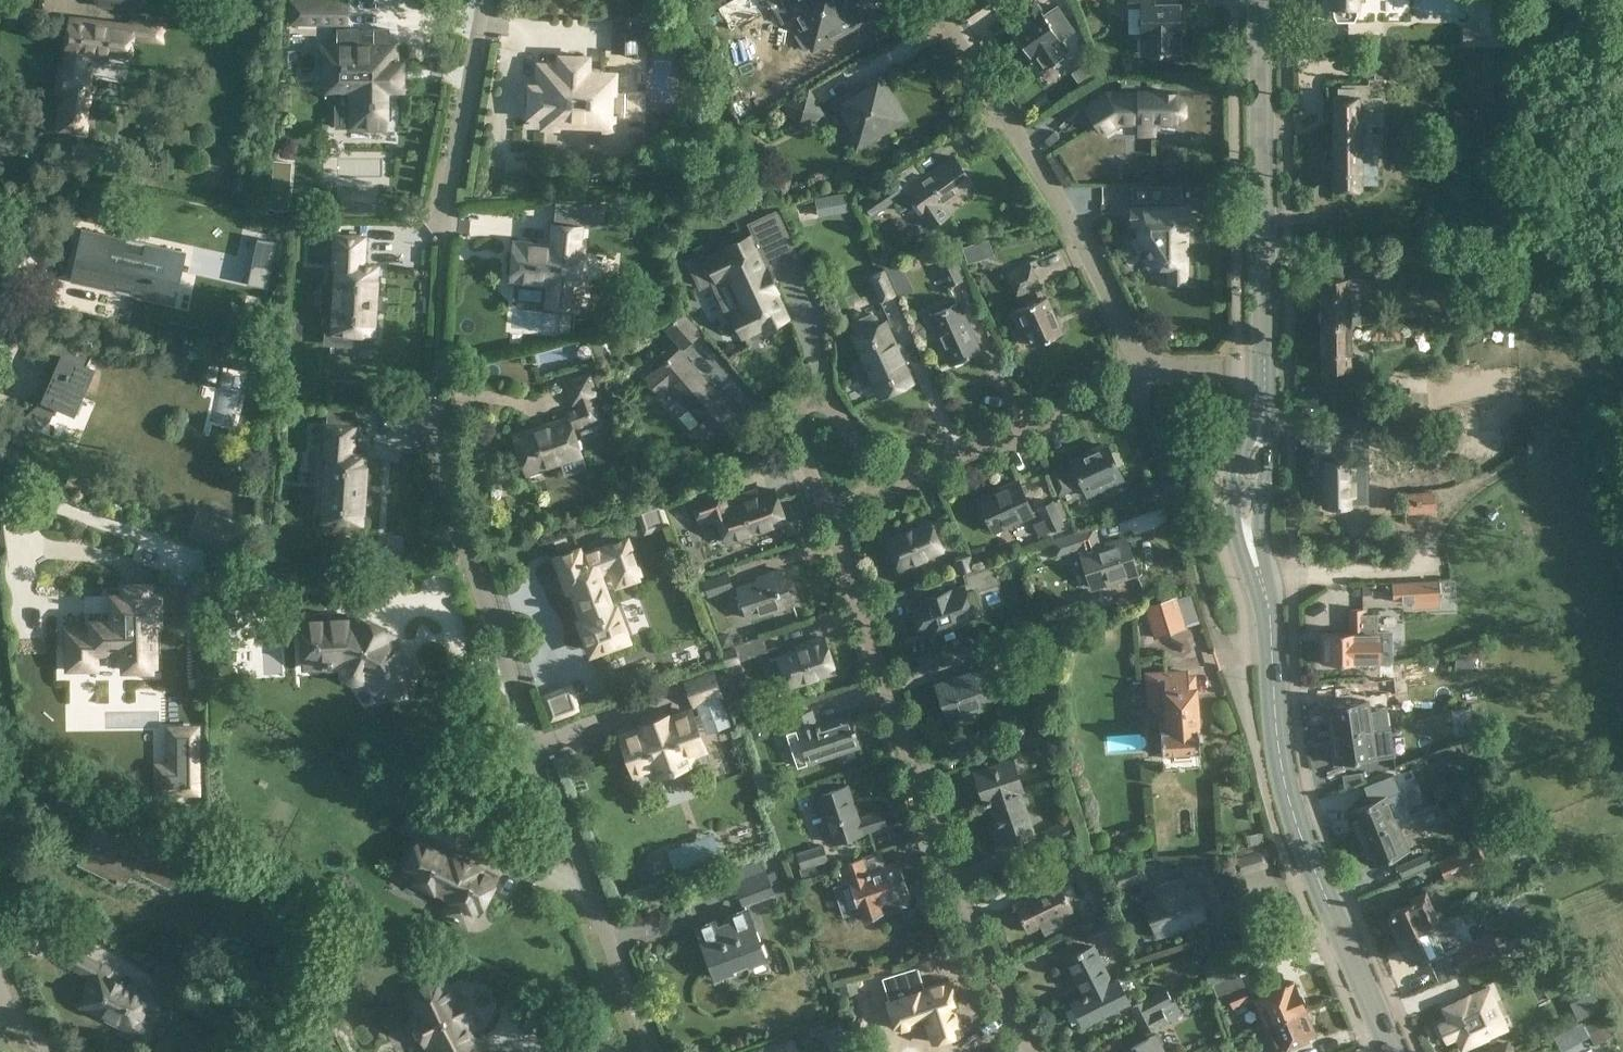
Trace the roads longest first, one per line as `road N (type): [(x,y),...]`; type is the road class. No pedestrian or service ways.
road 1 (secondary): [(1398,1051),(1294,819),(1276,737),(1271,641),(1243,517),(1264,417),(1263,366)]
road 2 (residential): [(656,1051),(522,721),(450,497),(436,379)]
road 3 (residential): [(1033,1051),(960,899),(834,526)]
road 4 (track): [(1622,381),(1522,464),(1457,506),(1426,557),(1405,568),(1288,573),(1261,587)]
road 5 (residential): [(1136,374),(1131,339),(1089,248),(937,0)]
road 6 (secondary): [(1263,366),(1261,0)]
road 7 (residential): [(886,487),(1136,374)]
road 8 (residential): [(886,487),(828,402),(793,411),(834,526)]
road 9 (residential): [(444,246),(483,0)]
road 10 (residential): [(1136,374),(1263,366)]

